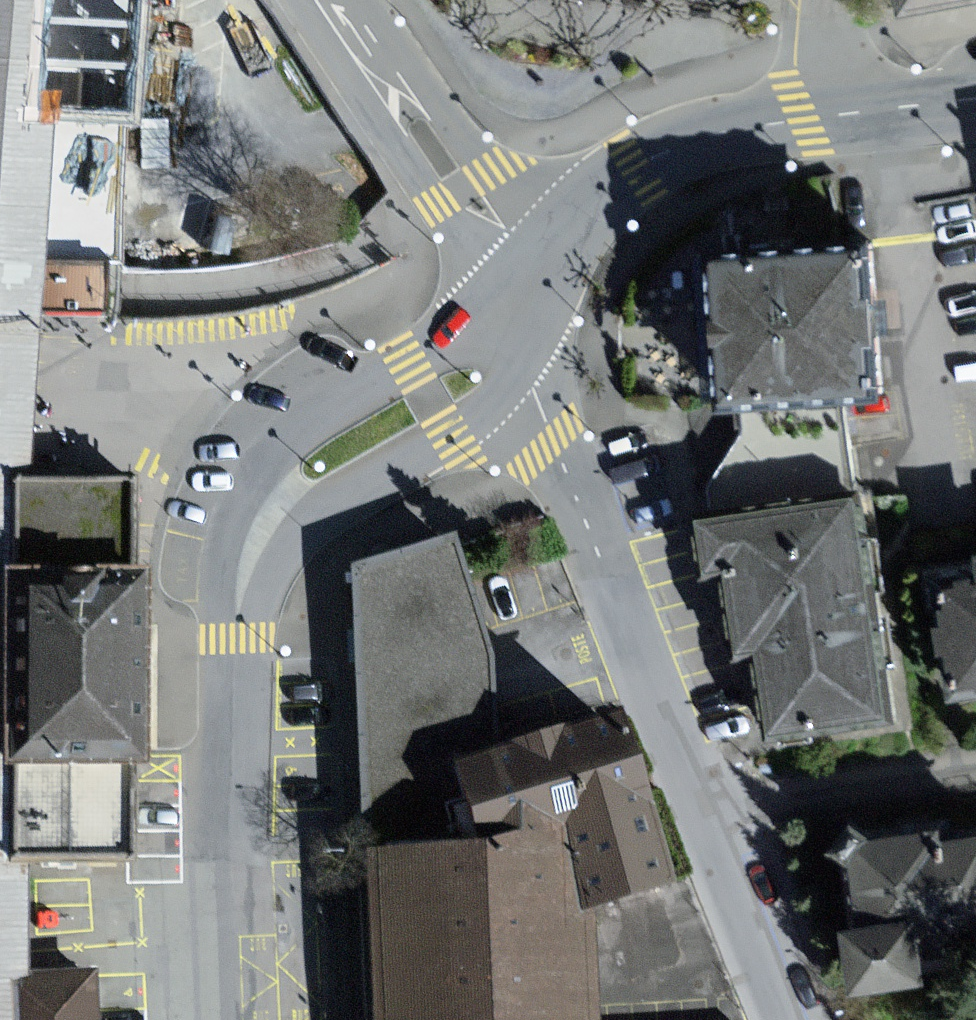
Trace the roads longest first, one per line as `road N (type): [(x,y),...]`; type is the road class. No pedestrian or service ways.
road 1 (residential): [(694,799),(517,333)]
road 2 (residential): [(517,333),(410,361),(289,436),(262,463),(229,518),(224,553),(235,640)]
road 3 (residential): [(235,640),(251,580),(271,555),(478,419),(503,380),(517,333)]
road 4 (residential): [(582,222),(638,169),(705,138),(975,98)]
road 5 (residential): [(311,0),(395,149),(523,316)]
road 6 (residential): [(226,1019),(221,893),(235,640)]
road 7 (residential): [(582,222),(490,168),(353,0)]
road 8 (residential): [(694,799),(975,766)]
road 9 (residential): [(782,1019),(694,799)]

